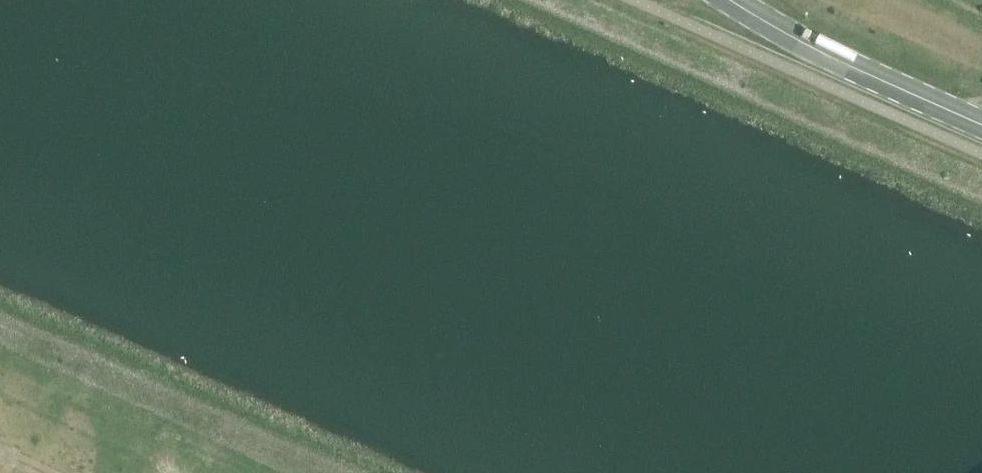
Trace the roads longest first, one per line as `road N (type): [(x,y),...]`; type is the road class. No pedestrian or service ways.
road 1 (unclassified): [(981,126),(862,73),(729,0)]

